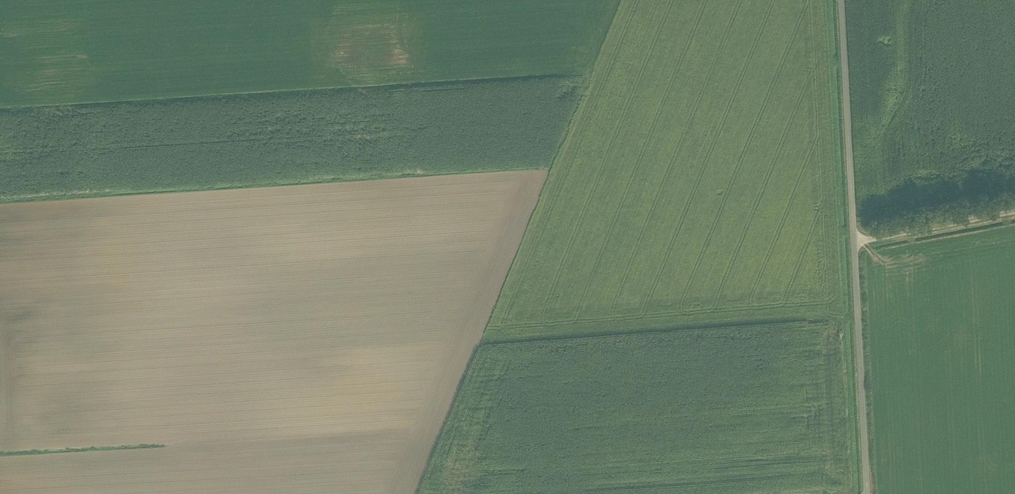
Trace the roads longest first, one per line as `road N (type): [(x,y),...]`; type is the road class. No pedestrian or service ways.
road 1 (track): [(867,493),(841,0)]
road 2 (unclassified): [(854,243),(1014,212)]

